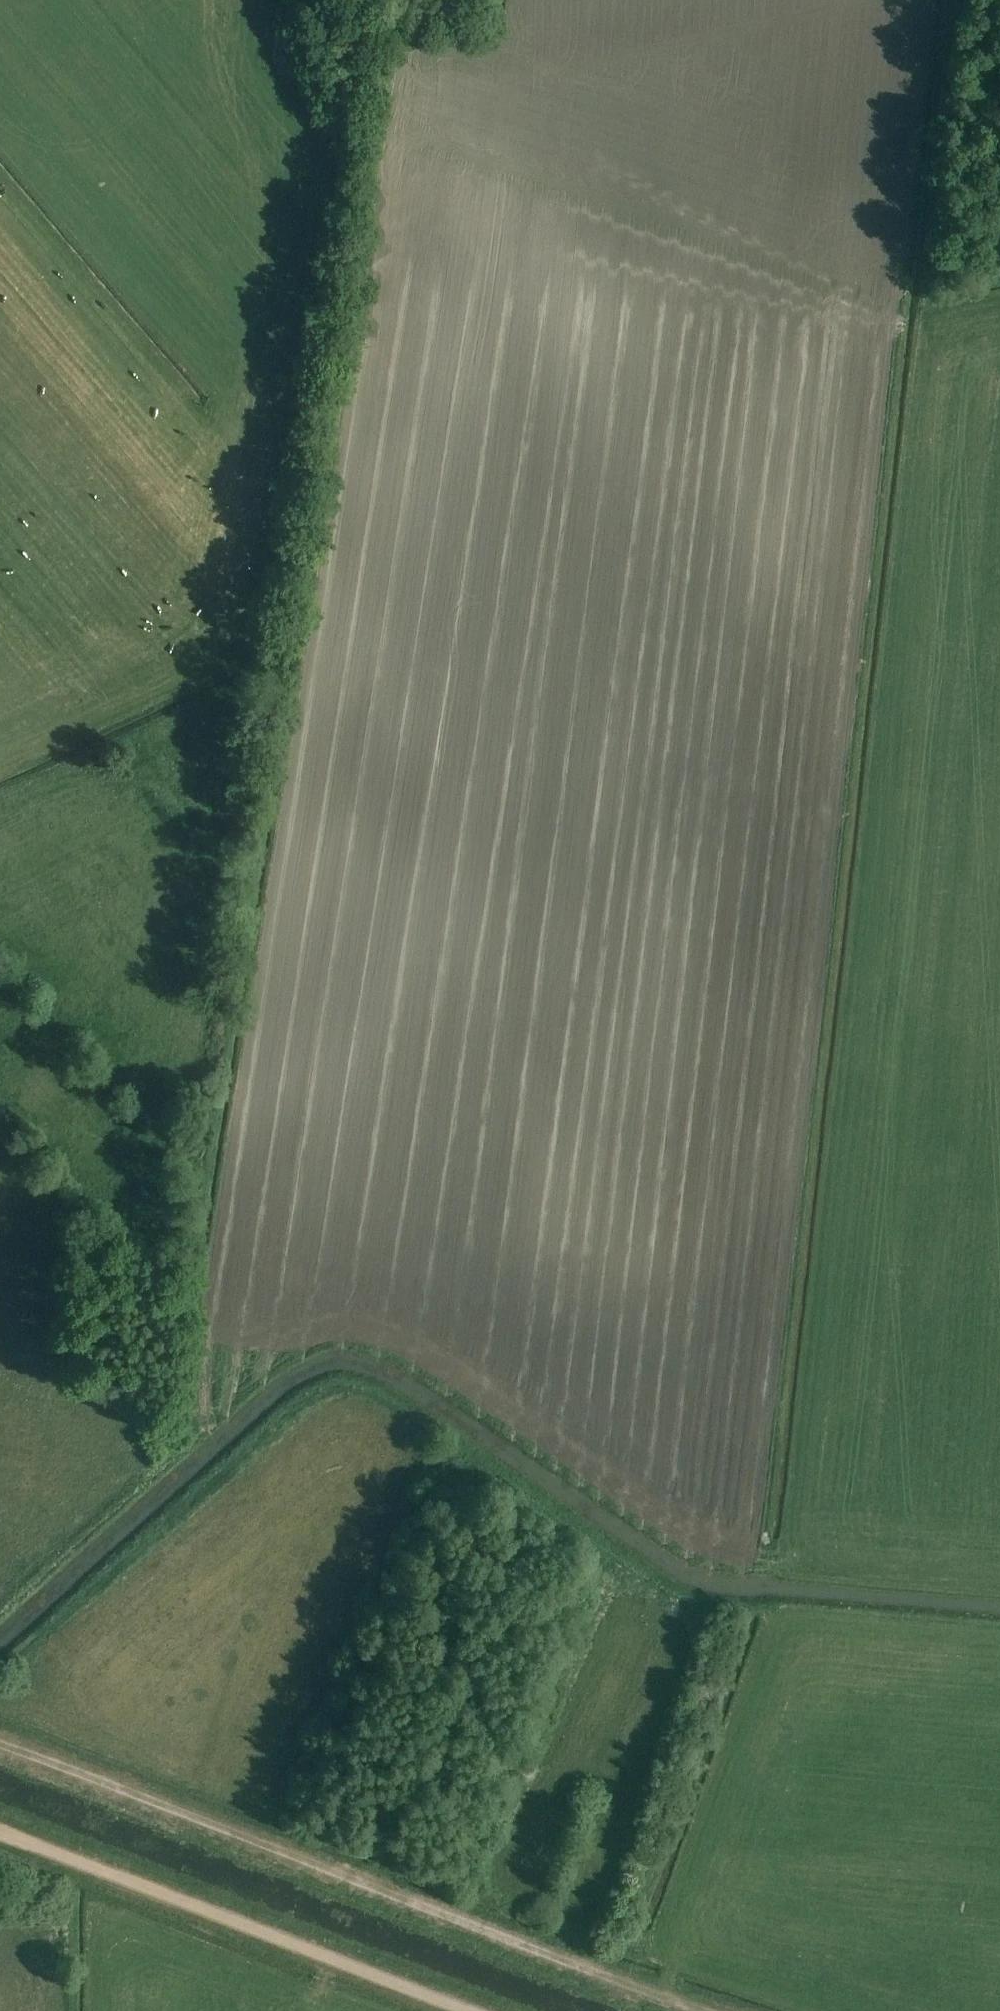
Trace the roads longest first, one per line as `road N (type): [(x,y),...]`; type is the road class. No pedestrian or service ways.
road 1 (track): [(0,1743),(718,2010)]
road 2 (track): [(0,1833),(480,2010)]

